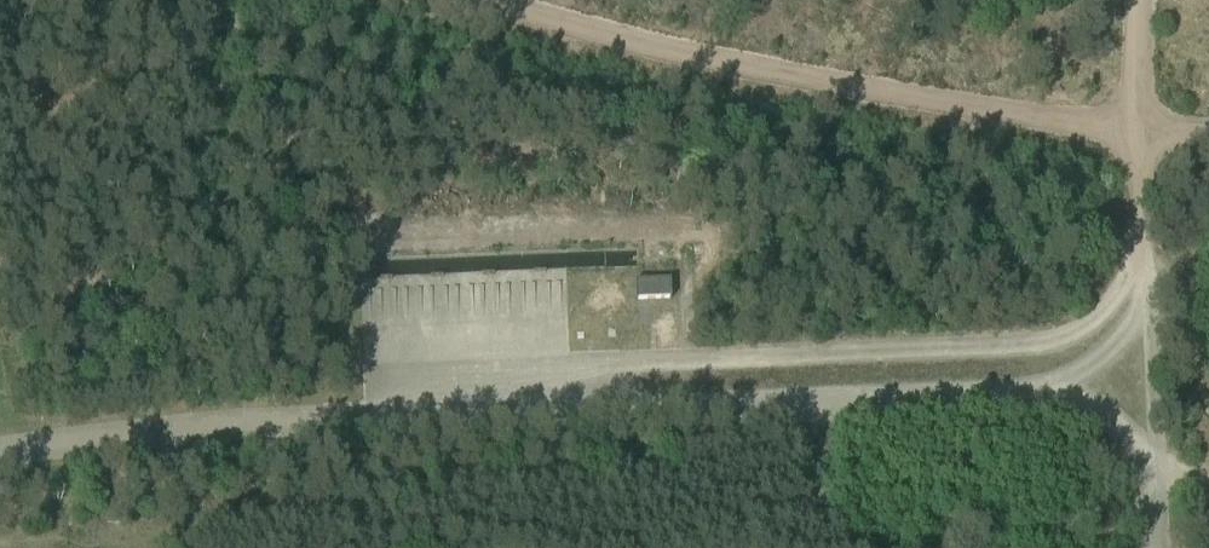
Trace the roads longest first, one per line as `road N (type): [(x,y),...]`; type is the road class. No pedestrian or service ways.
road 1 (track): [(1208,126),(927,111),(527,0)]
road 2 (track): [(1055,387),(1133,325),(1147,303),(1144,0)]

